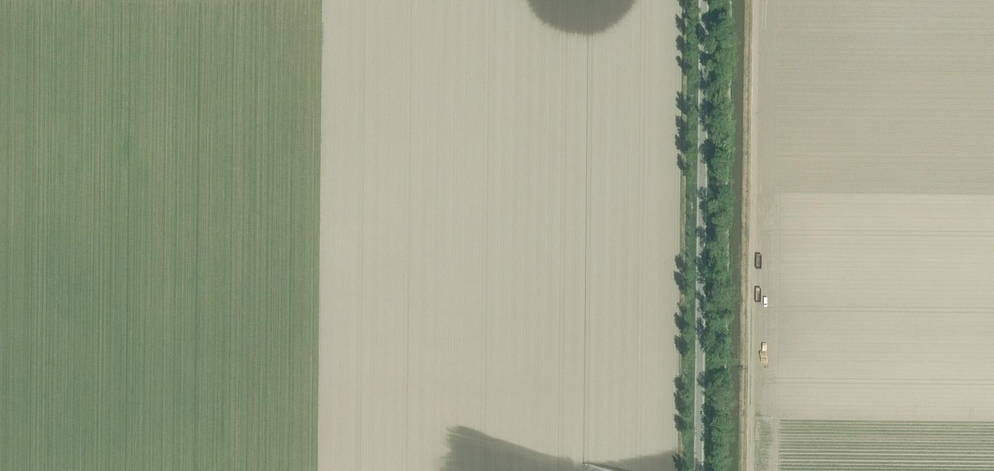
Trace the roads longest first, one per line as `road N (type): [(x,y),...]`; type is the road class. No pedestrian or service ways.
road 1 (unclassified): [(699,470),(704,0)]

